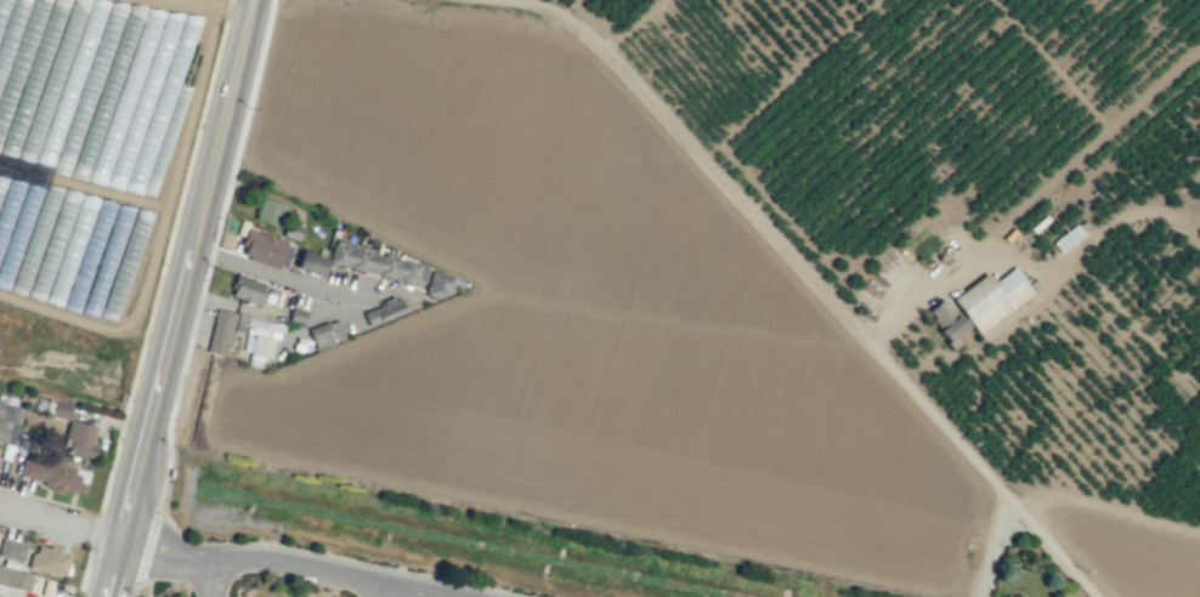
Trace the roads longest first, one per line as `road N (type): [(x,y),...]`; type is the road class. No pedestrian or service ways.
road 1 (residential): [(496,0),(537,5),(591,34),(1104,596)]
road 2 (primary): [(256,0),(117,538)]
road 3 (secondary): [(222,557),(265,558),(447,596)]
road 4 (residential): [(330,292),(188,251)]
road 5 (residential): [(0,503),(117,538)]

